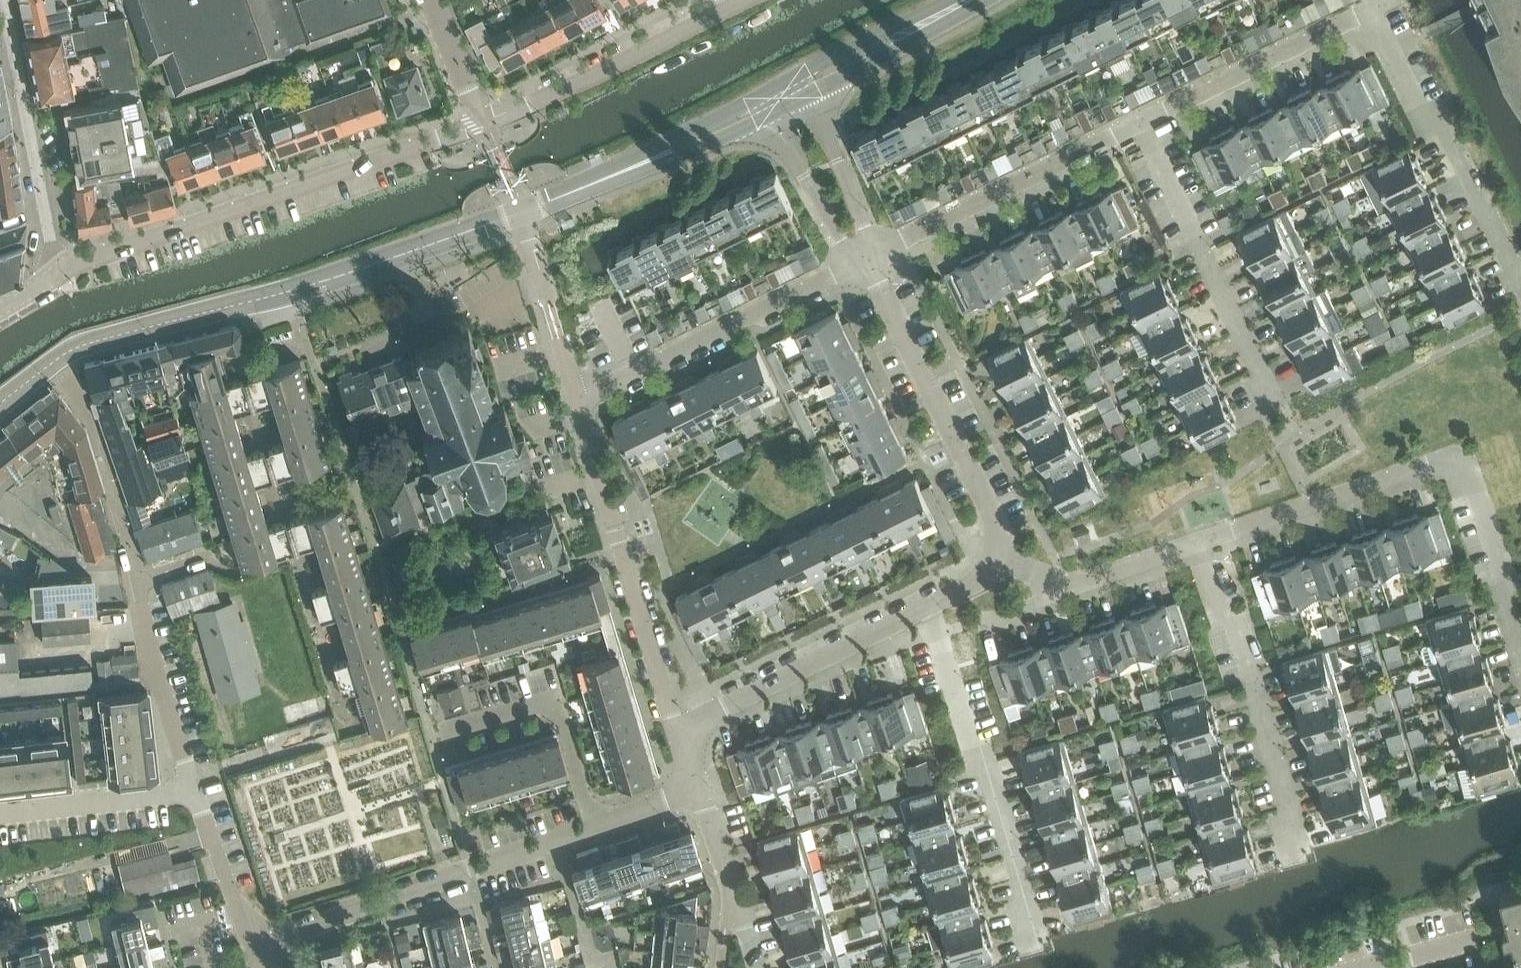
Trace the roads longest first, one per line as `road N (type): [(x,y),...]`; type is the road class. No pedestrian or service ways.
road 1 (tertiary): [(53,363),(485,225),(770,108)]
road 2 (residential): [(1198,541),(1462,452),(1520,641)]
road 3 (residential): [(55,276),(485,122)]
road 4 (residential): [(196,790),(91,418),(53,363)]
road 5 (residential): [(682,735),(574,391)]
road 6 (residential): [(257,947),(595,831)]
road 7 (residential): [(1292,438),(1147,125)]
road 8 (residential): [(1027,939),(934,607)]
road 9 (residential): [(1303,851),(1198,541)]
road 10 (residential): [(1000,559),(998,528),(869,262)]
road 11 (residential): [(574,391),(869,262)]
road 12 (residential): [(1520,294),(1378,12)]
road 13 (residential): [(869,262),(1147,125)]
road 14 (residential): [(682,735),(934,607)]
road 15 (residential): [(485,122),(739,0)]
road 16 (residential): [(55,276),(3,0)]
road 17 (residential): [(595,831),(559,705),(431,742)]
road 18 (residential): [(1147,125),(1378,12)]
road 19 (residential): [(0,812),(196,790)]
road 20 (residential): [(770,108),(837,241),(869,262)]
road 21 (tertiary): [(810,88),(975,0)]
road 22 (residential): [(869,262),(867,234),(810,88)]
road 23 (residential): [(749,967),(699,794)]
road 24 (residential): [(257,947),(196,790)]
road 25 (residential): [(1070,584),(1198,541)]
road 26 (residential): [(485,122),(434,0)]

